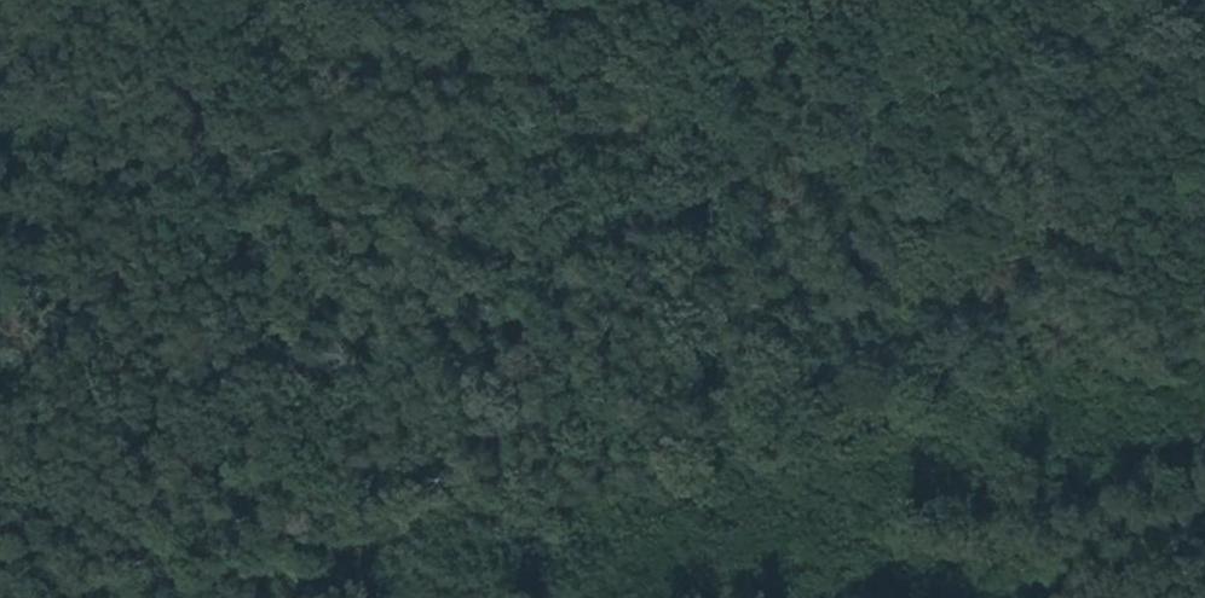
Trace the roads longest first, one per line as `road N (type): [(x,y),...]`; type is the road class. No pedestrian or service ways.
road 1 (track): [(310,597),(277,563),(168,536),(0,530)]

